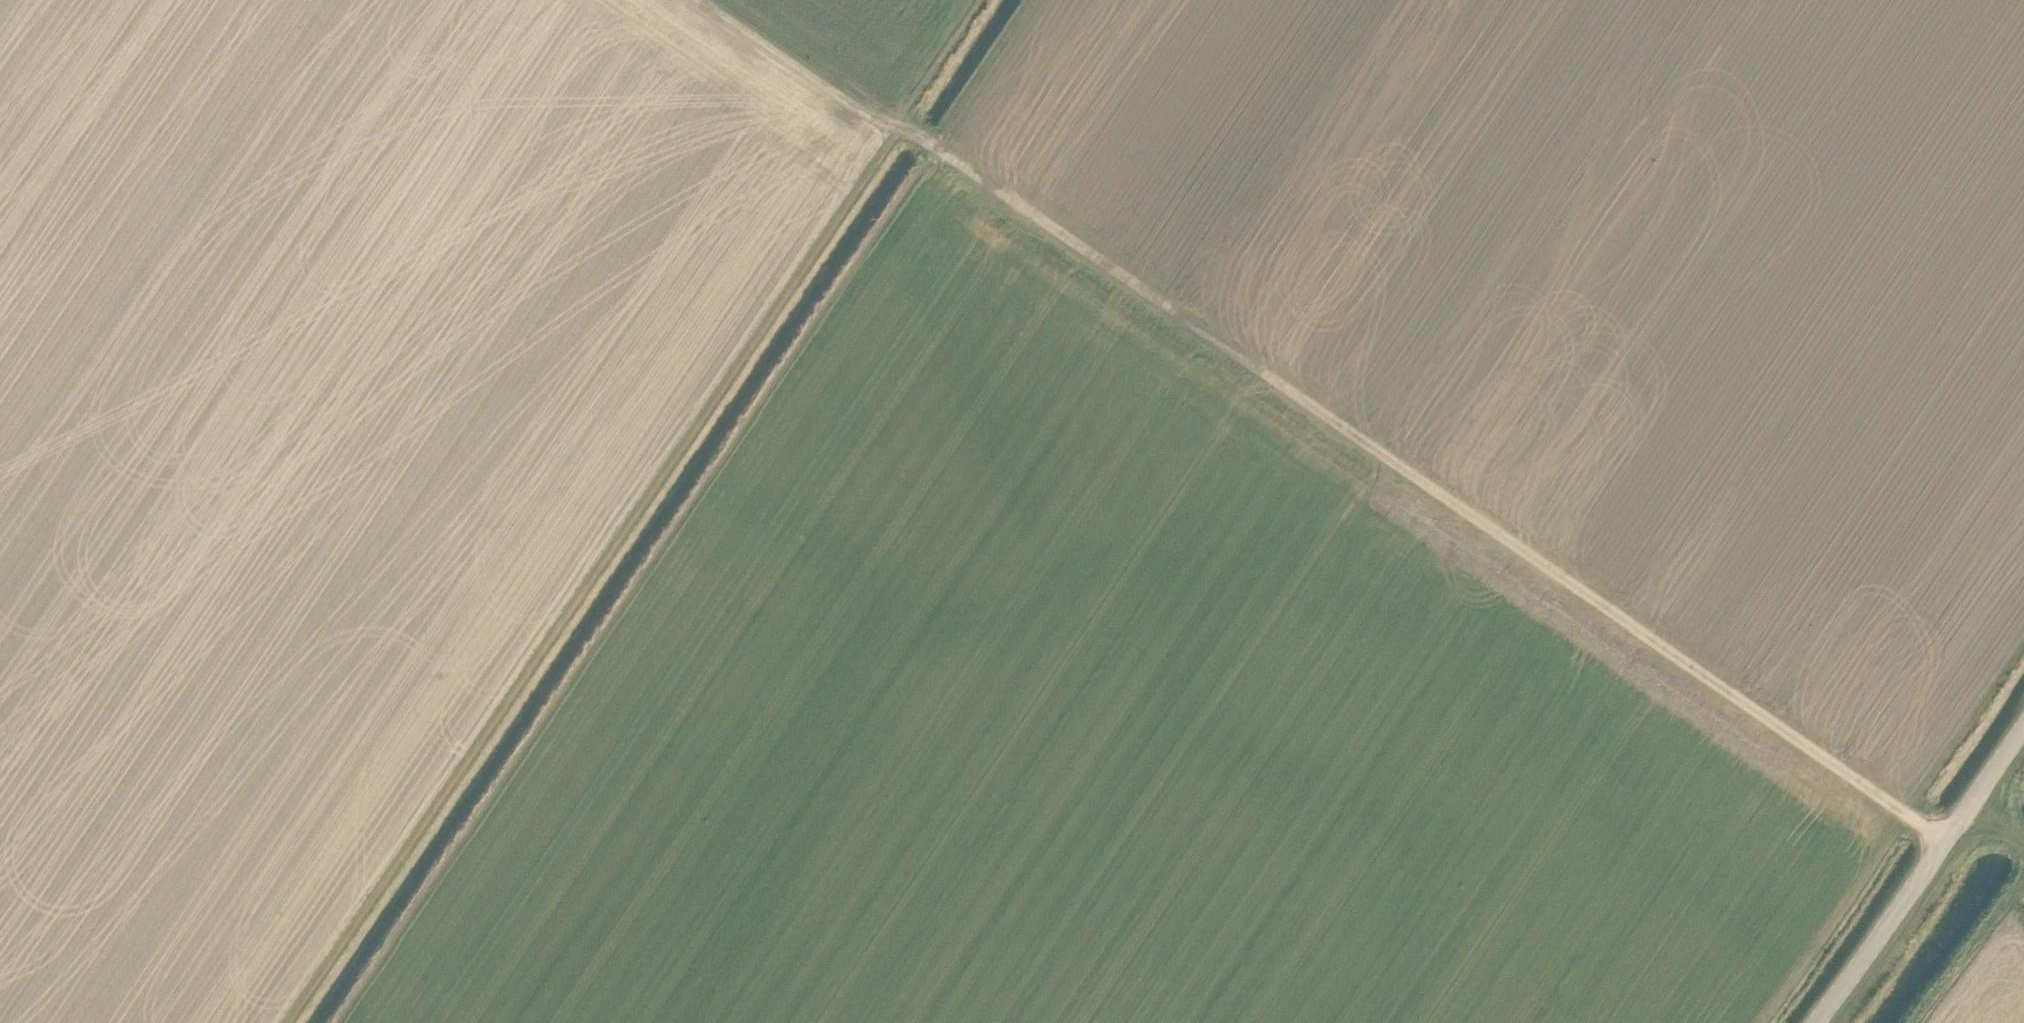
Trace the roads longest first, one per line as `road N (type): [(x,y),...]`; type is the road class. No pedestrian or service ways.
road 1 (tertiary): [(1809,1022),(2023,728)]

